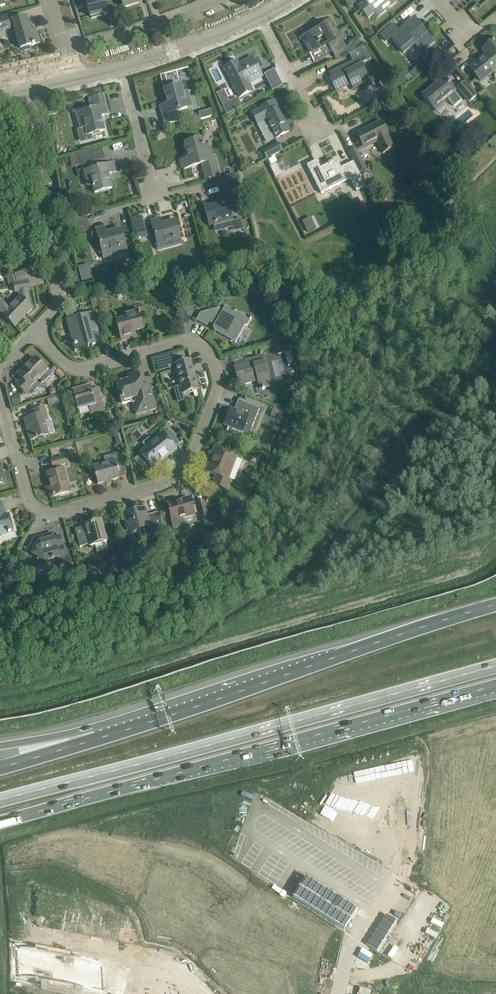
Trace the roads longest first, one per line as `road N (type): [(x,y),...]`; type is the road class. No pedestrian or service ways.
road 1 (residential): [(36,331),(79,370),(182,341),(206,348),(220,383),(193,459),(165,484),(46,513),(27,495),(0,395)]
road 2 (motorway): [(495,578),(0,742)]
road 3 (motorway): [(495,604),(0,767)]
road 4 (motorway): [(0,795),(146,761),(311,736),(495,685)]
road 5 (residential): [(36,331),(53,315),(59,292),(20,91)]
road 6 (residential): [(67,50),(222,0)]
road 7 (tertiary): [(122,69),(261,16)]
road 8 (motorway): [(0,959),(120,993)]
road 9 (residential): [(318,126),(261,16)]
road 10 (residential): [(154,187),(122,69)]

